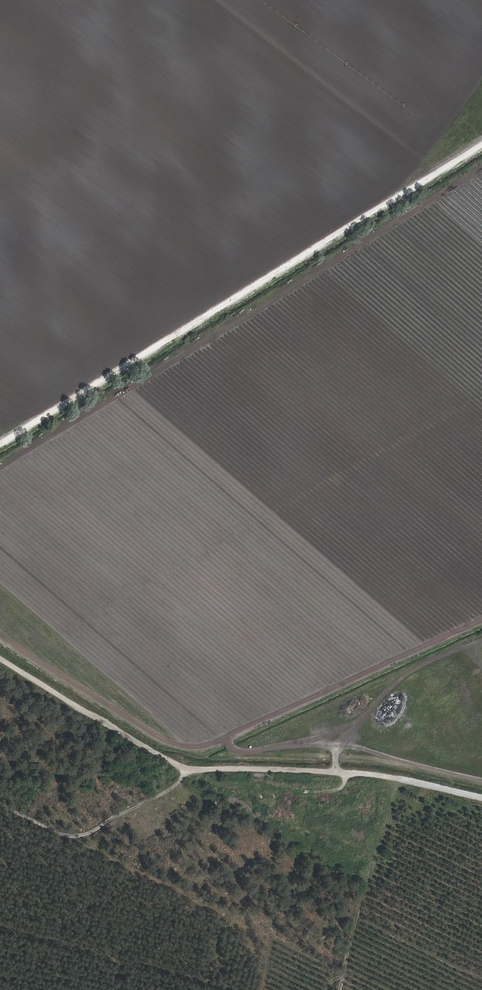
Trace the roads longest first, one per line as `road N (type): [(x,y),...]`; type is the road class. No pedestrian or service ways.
road 1 (track): [(481,146),(0,446)]
road 2 (track): [(481,795),(384,772),(189,771),(0,658)]
road 3 (track): [(334,772),(337,746),(233,752),(227,739),(481,619)]
road 4 (track): [(0,806),(64,834),(87,834),(167,792),(189,771)]

